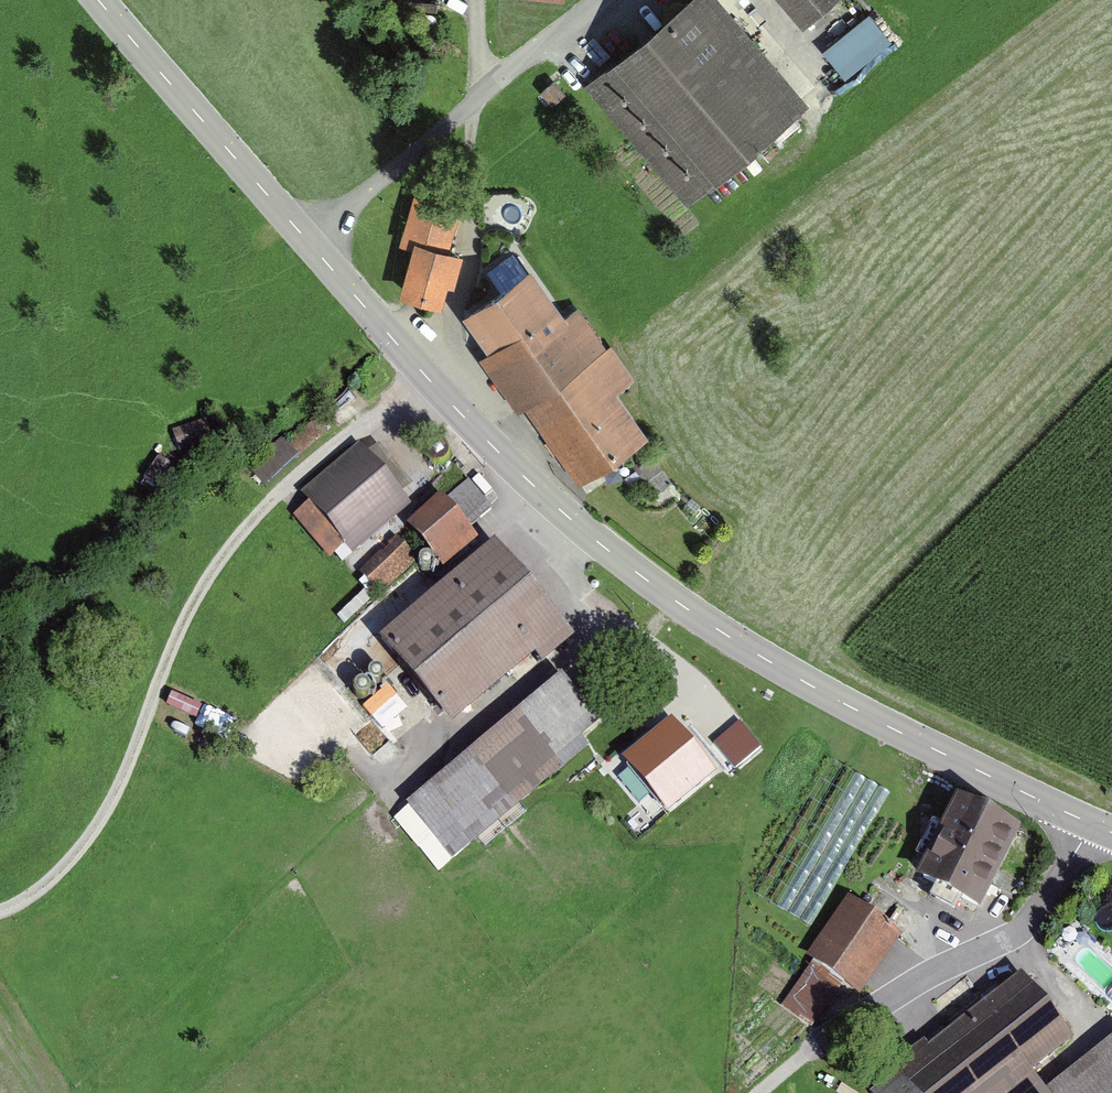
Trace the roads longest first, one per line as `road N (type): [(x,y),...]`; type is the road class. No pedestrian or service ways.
road 1 (tertiary): [(1111,843),(811,691),(688,612),(569,519),(391,335),(99,0)]
road 2 (track): [(0,910),(24,902),(72,861),(121,785),(184,616),(218,558),(289,485),(426,372)]
road 3 (track): [(597,0),(309,242)]
road 4 (track): [(894,1002),(801,1057),(763,1092)]

